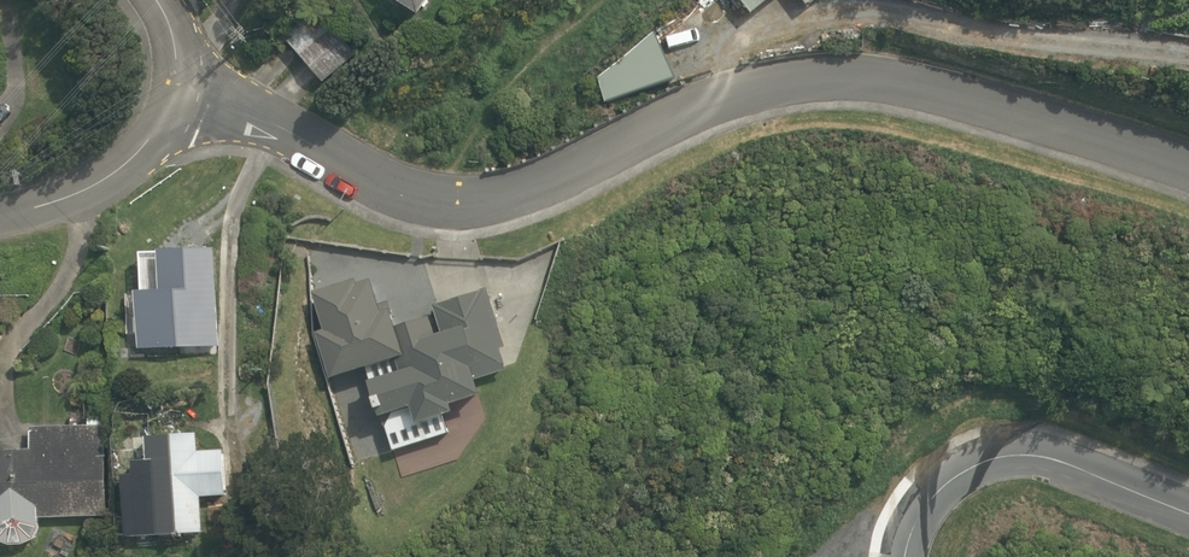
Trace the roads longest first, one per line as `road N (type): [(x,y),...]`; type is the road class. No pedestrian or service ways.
road 1 (residential): [(198,99),(231,106),(438,201),(507,197),(764,86),(851,81),(933,92),(1188,174)]
road 2 (residential): [(1188,515),(1038,455),(997,456),(960,473),(923,506),(905,556)]
road 3 (residential): [(0,220),(66,199),(138,160),(198,99)]

